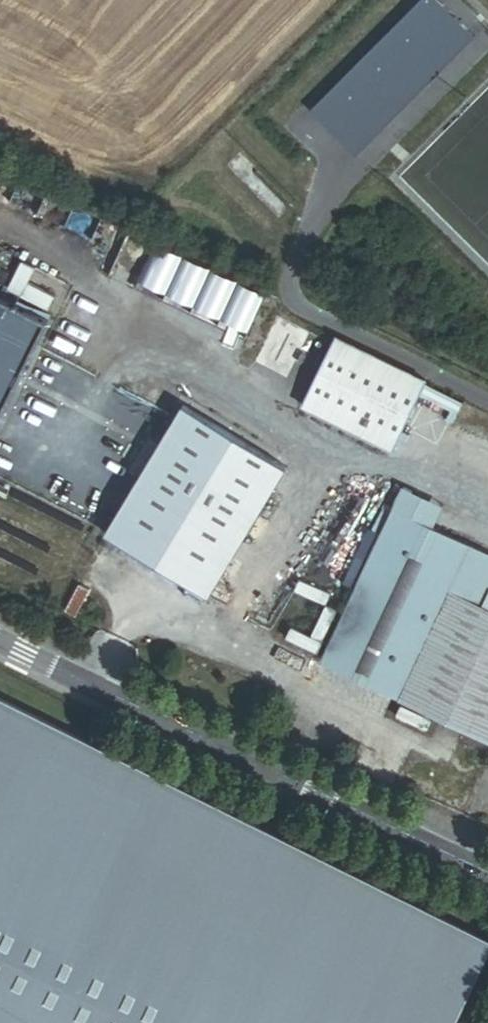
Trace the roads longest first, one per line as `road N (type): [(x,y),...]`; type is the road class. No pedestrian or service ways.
road 1 (tertiary): [(0,636),(487,868)]

